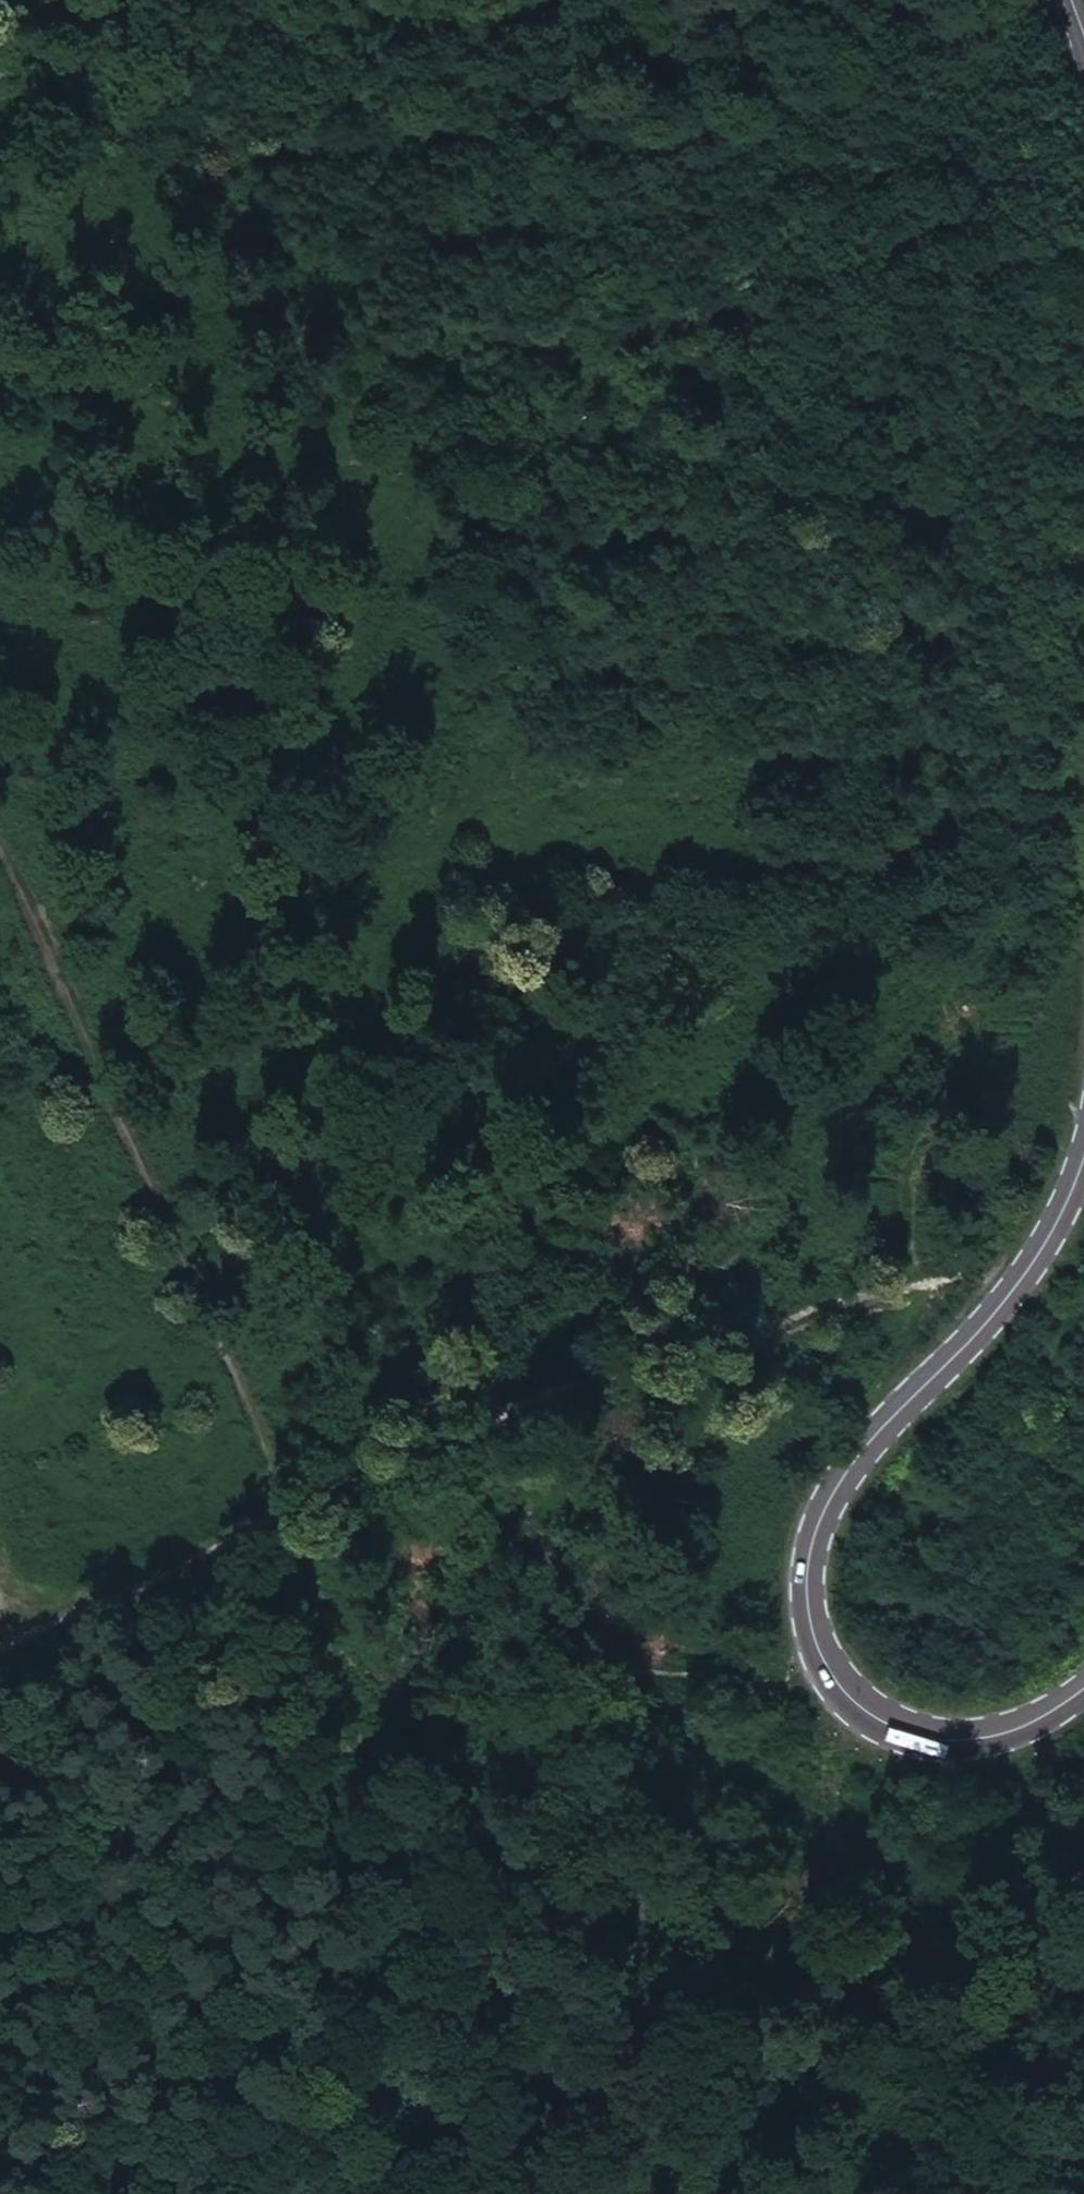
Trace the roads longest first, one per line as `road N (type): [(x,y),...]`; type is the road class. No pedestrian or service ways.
road 1 (track): [(0,853),(284,1499),(182,1578),(0,1652)]
road 2 (tertiary): [(1083,1680),(1042,1712),(1000,1729),(936,1739),(889,1728),(859,1712),(829,1678),(810,1648),(795,1592),(805,1536),(837,1457),(993,1306),(1071,1196),(1083,1129)]

